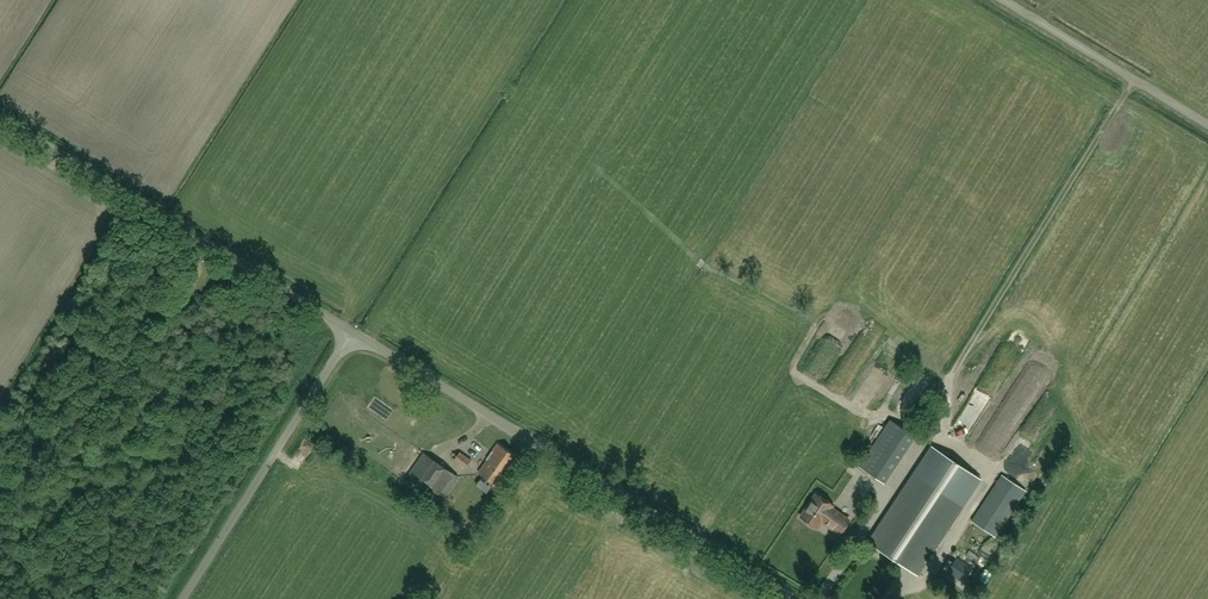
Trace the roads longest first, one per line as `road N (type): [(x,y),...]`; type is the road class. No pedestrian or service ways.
road 1 (unclassified): [(795,598),(352,331)]
road 2 (track): [(947,441),(949,379),(1135,79)]
road 3 (unclassified): [(352,331),(0,117)]
road 4 (unclassified): [(184,598),(352,331)]
road 5 (unclassified): [(1207,123),(1005,0)]

